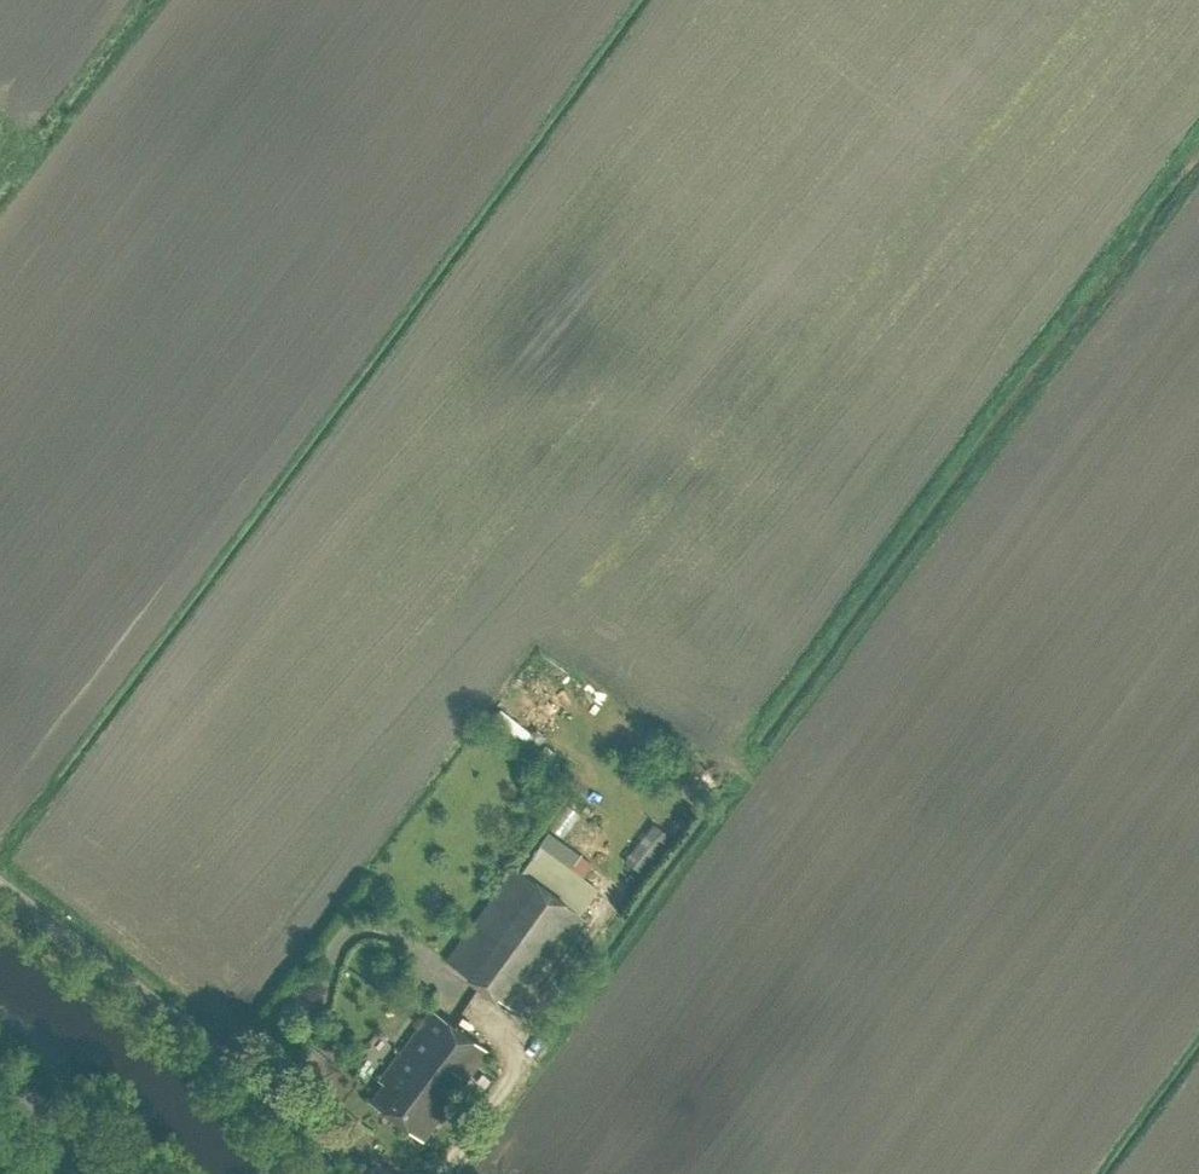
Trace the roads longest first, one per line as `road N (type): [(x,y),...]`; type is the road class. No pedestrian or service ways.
road 1 (unclassified): [(381,1173),(0,886)]
road 2 (tertiary): [(122,1173),(0,1081)]

